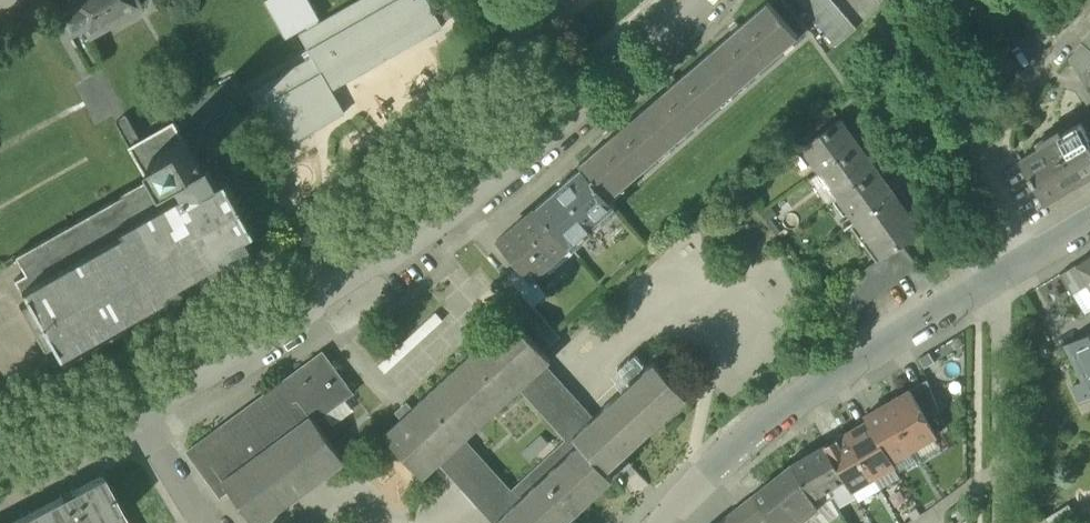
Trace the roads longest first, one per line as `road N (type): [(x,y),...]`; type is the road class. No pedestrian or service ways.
road 1 (residential): [(135,416),(574,108)]
road 2 (residential): [(671,522),(814,388),(1089,225)]
road 3 (residential): [(574,108),(698,0)]
road 4 (residential): [(15,475),(135,416)]
road 5 (residential): [(574,108),(502,0)]
road 6 (residential): [(206,522),(135,416)]

